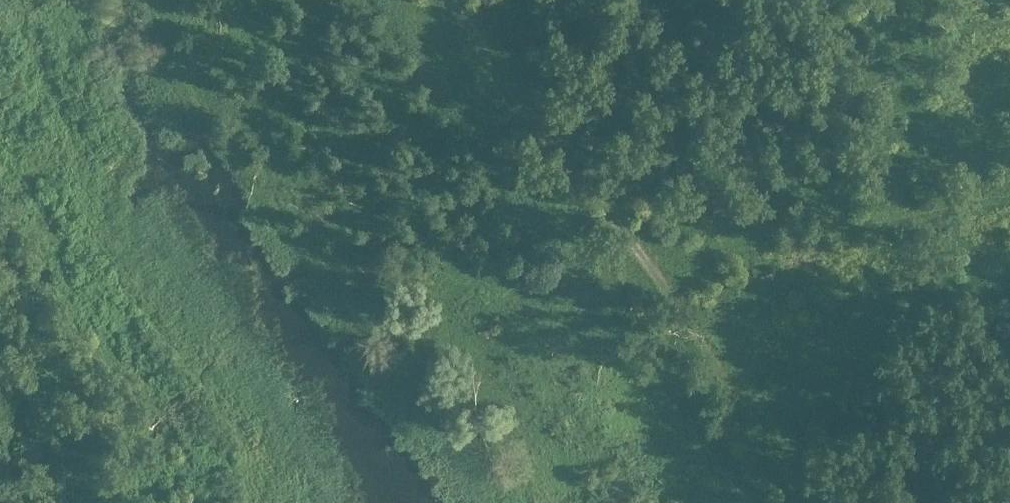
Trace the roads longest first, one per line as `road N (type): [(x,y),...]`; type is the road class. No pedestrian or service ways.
road 1 (track): [(807,502),(650,263),(447,0)]

